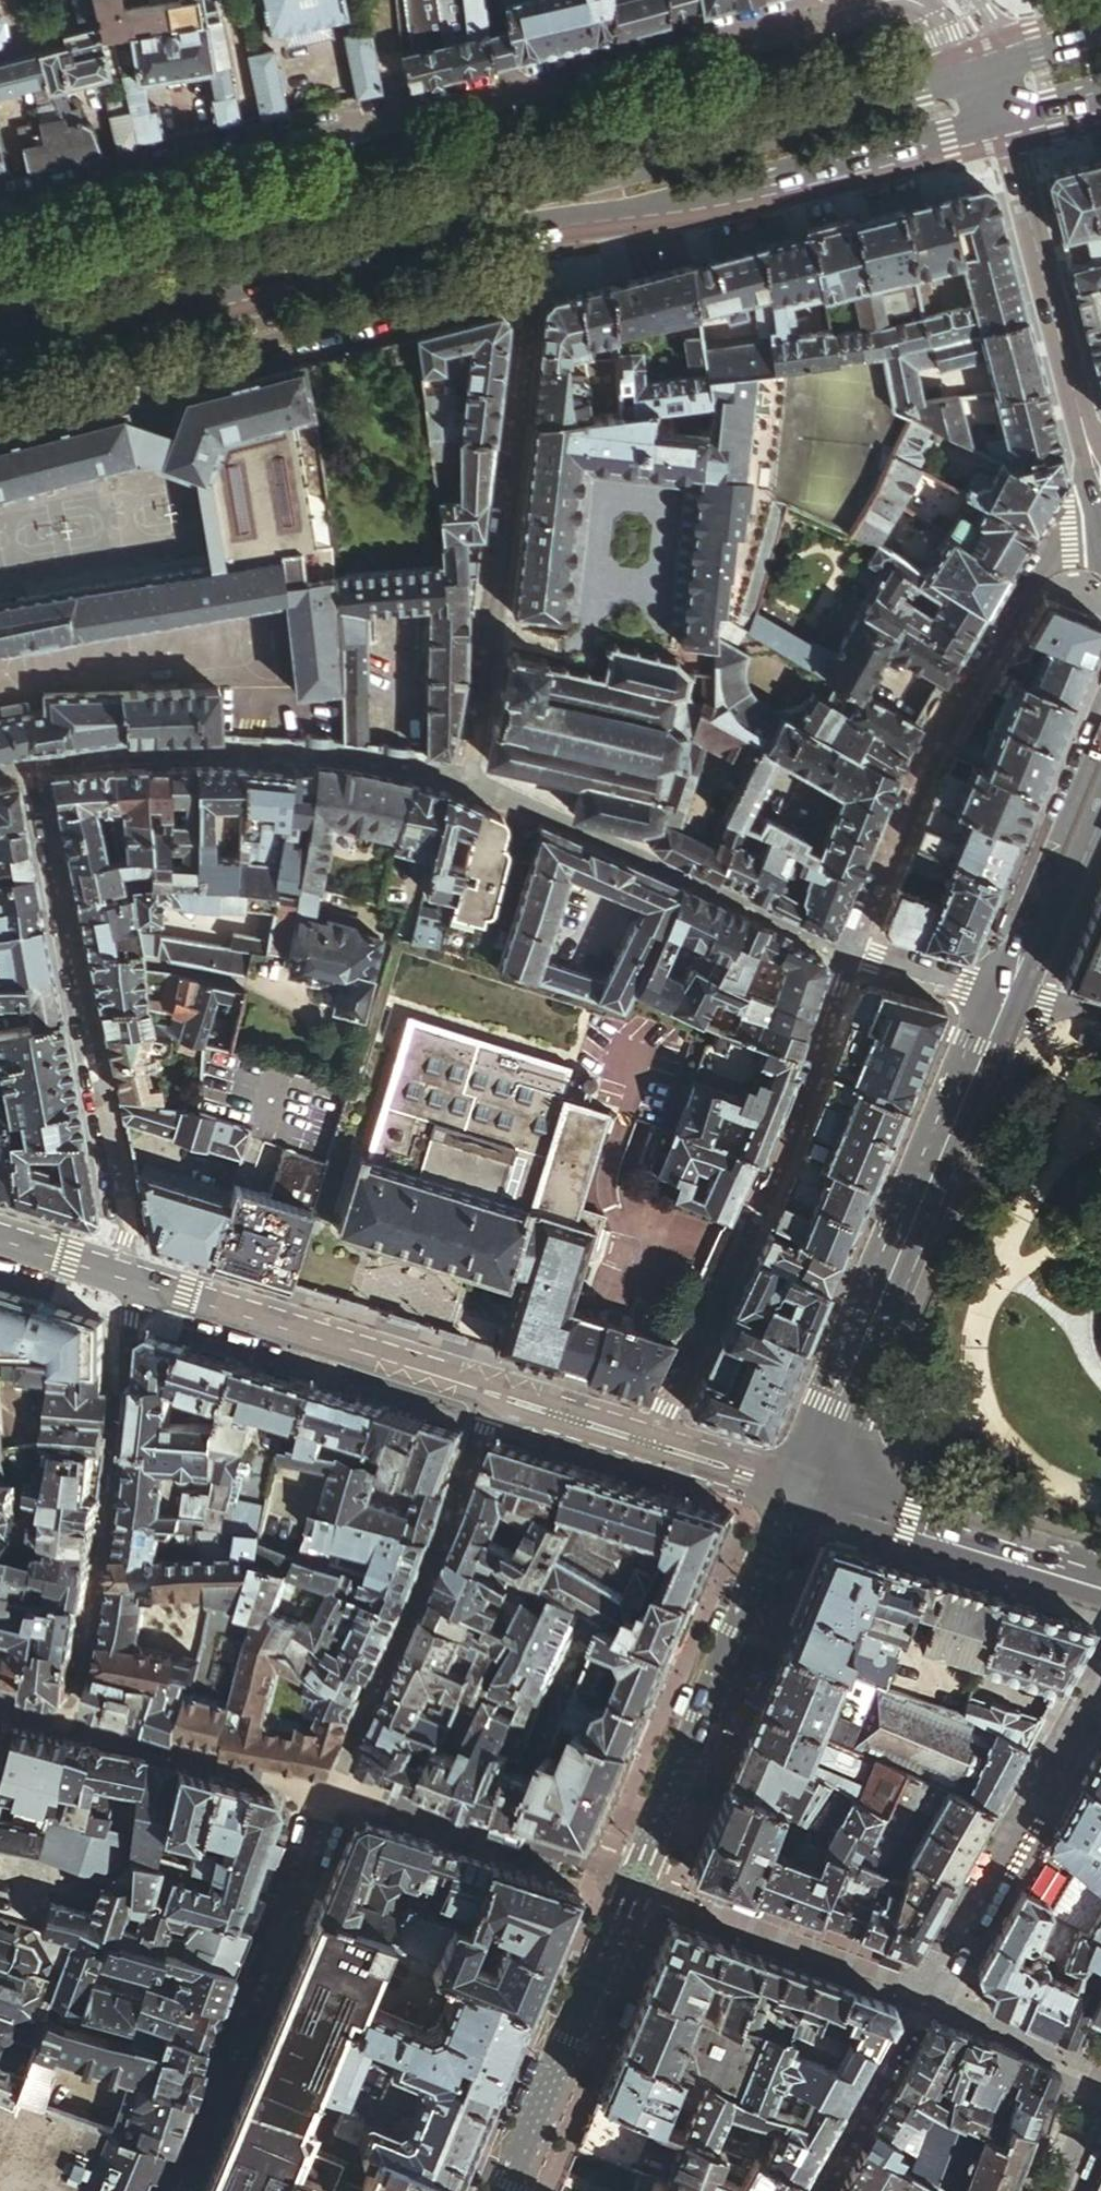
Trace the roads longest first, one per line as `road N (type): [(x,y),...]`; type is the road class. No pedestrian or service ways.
road 1 (primary): [(983,64),(0,328)]
road 2 (tertiary): [(0,207),(840,0)]
road 3 (residential): [(794,1489),(504,2190)]
road 4 (tertiary): [(647,1442),(126,1281)]
road 5 (tertiary): [(998,996),(794,1489)]
road 6 (residential): [(647,1442),(765,1184),(852,958)]
road 7 (residential): [(126,1281),(31,765)]
road 8 (residential): [(852,958),(955,718),(1045,565),(1100,519)]
road 9 (residential): [(458,774),(487,644),(526,277)]
road 10 (primary): [(533,232),(744,191),(1003,124)]
road 11 (residential): [(852,958),(458,774)]
road 12 (residential): [(458,774),(331,753),(219,751),(31,765)]
road 13 (residential): [(189,320),(204,361),(526,277)]
road 14 (residential): [(1003,124),(1100,475)]
road 15 (primary): [(189,320),(533,232)]
road 16 (tertiary): [(1100,1583),(794,1489)]
road 17 (tertiary): [(1100,748),(998,996)]
road 18 (primary): [(0,369),(189,320)]
road 19 (tertiary): [(794,1489),(647,1442)]
road 20 (residential): [(998,996),(852,958)]
road 21 (tertiary): [(126,1281),(0,1242)]
road 22 (primary): [(1100,32),(983,64)]

